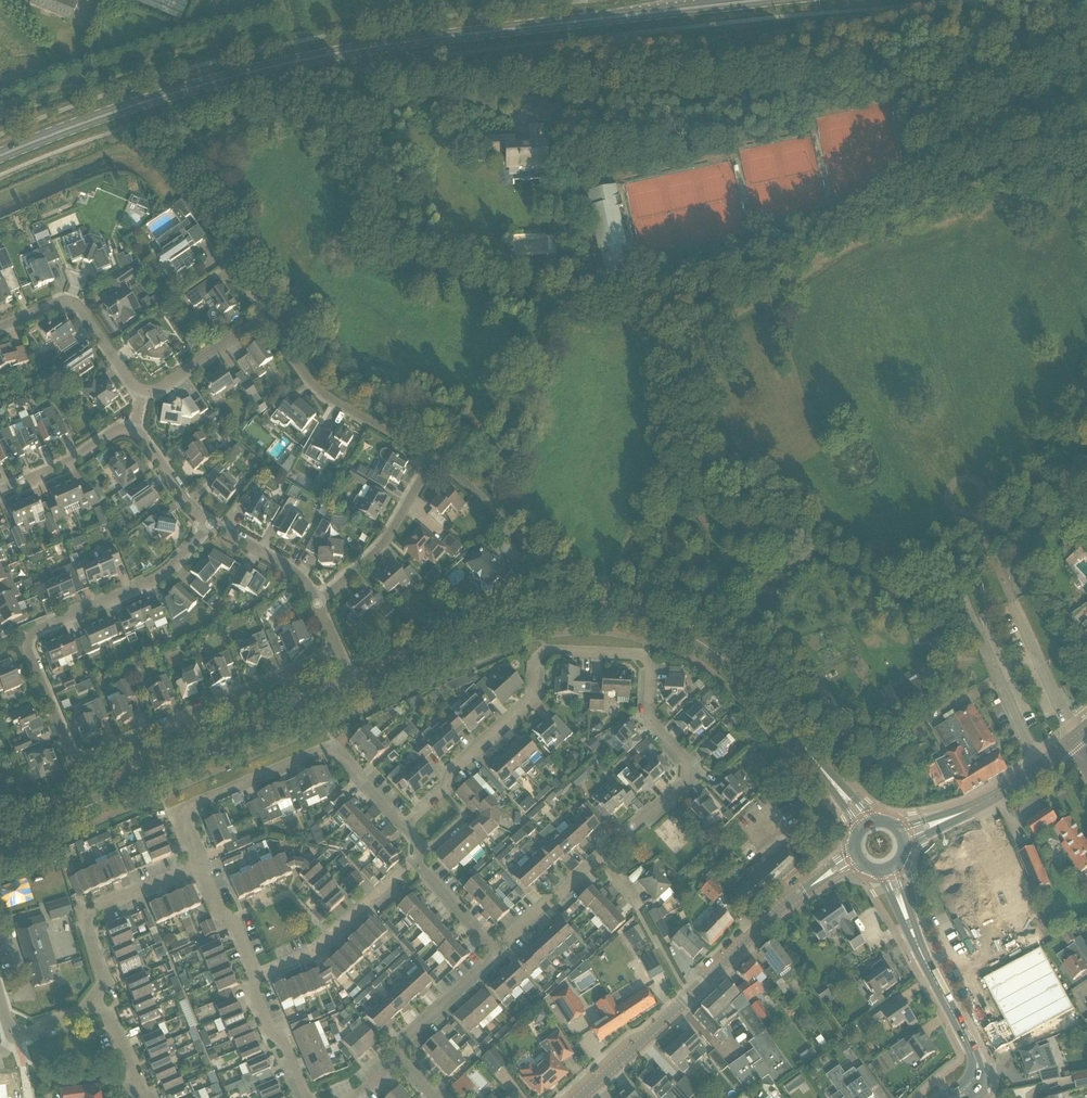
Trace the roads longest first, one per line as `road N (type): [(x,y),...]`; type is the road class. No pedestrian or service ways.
road 1 (track): [(1086,200),(1035,197),(867,233),(696,334),(712,455),(726,471),(771,485),(860,551),(909,554),(978,521),(1008,585)]
road 2 (primary): [(0,154),(159,97),(324,55),(761,0)]
road 3 (residential): [(335,651),(97,754),(69,748),(29,637),(160,576),(211,523)]
road 4 (residential): [(601,856),(691,772),(651,723),(650,670),(636,655),(538,658),(526,700),(454,766),(448,786),(404,827)]
road 5 (residential): [(141,391),(156,391),(264,323),(317,389),(419,447),(426,464)]
road 6 (tertiary): [(3,841),(305,713)]
road 7 (residential): [(404,827),(335,757),(313,753),(196,800),(199,864)]
road 8 (residential): [(578,1097),(806,889)]
road 9 (tertiary): [(833,782),(729,663),(636,617)]
road 10 (residential): [(199,864),(88,916),(106,982),(94,1005)]
road 11 (residential): [(258,974),(312,953),(417,861)]
road 12 (track): [(264,323),(173,182),(151,163)]
road 13 (residential): [(0,328),(65,301),(141,391)]
road 14 (tertiary): [(400,672),(490,634),(576,612)]
road 15 (residential): [(426,464),(383,544),(316,606)]
road 16 (tertiary): [(973,1086),(971,1049),(908,924)]
road 17 (unclassified): [(1043,763),(971,612)]
road 18 (unclassified): [(1074,738),(1008,585)]
road 19 (residential): [(402,1061),(400,1047),(491,961),(493,948)]
road 20 (residential): [(136,430),(115,429),(0,492)]
road 21 (residential): [(493,948),(601,856)]
road 22 (residential): [(316,606),(294,573),(211,523)]
road 23 (residential): [(306,1097),(256,994),(258,974)]
road 24 (residential): [(426,464),(462,475),(527,545)]
road 25 (residential): [(258,974),(199,864)]
road 26 (residential): [(211,523),(179,493),(136,430)]

